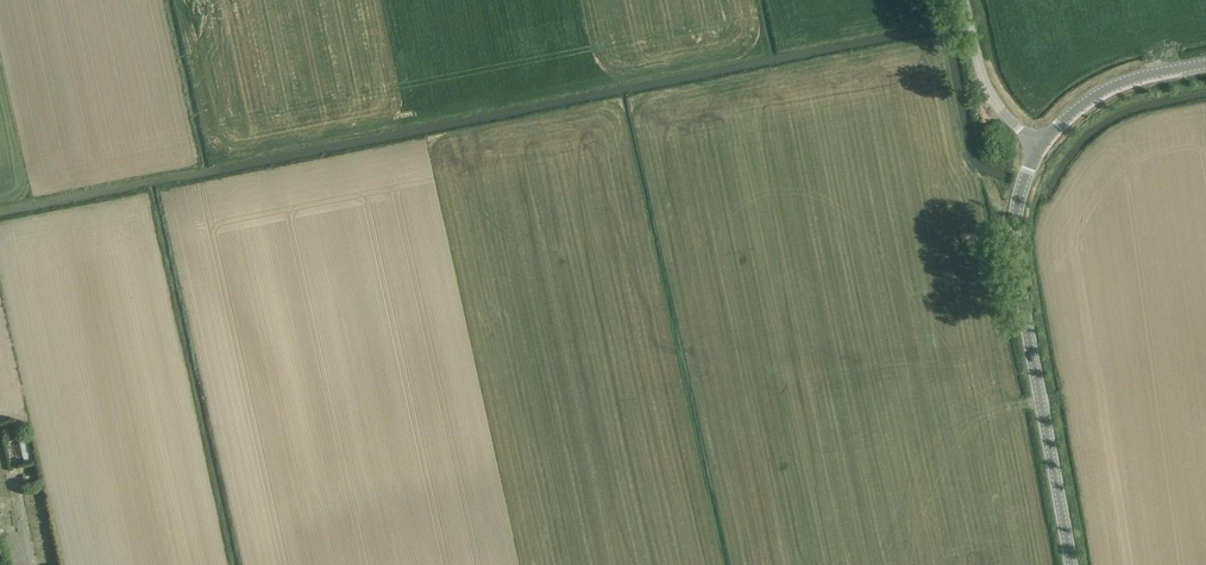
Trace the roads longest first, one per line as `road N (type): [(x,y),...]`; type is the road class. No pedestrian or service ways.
road 1 (tertiary): [(1072,564),(1013,237),(1016,206),(1040,148)]
road 2 (tertiary): [(1040,148),(1108,89),(1205,64)]
road 3 (unclassified): [(963,0),(984,82),(1040,148)]

